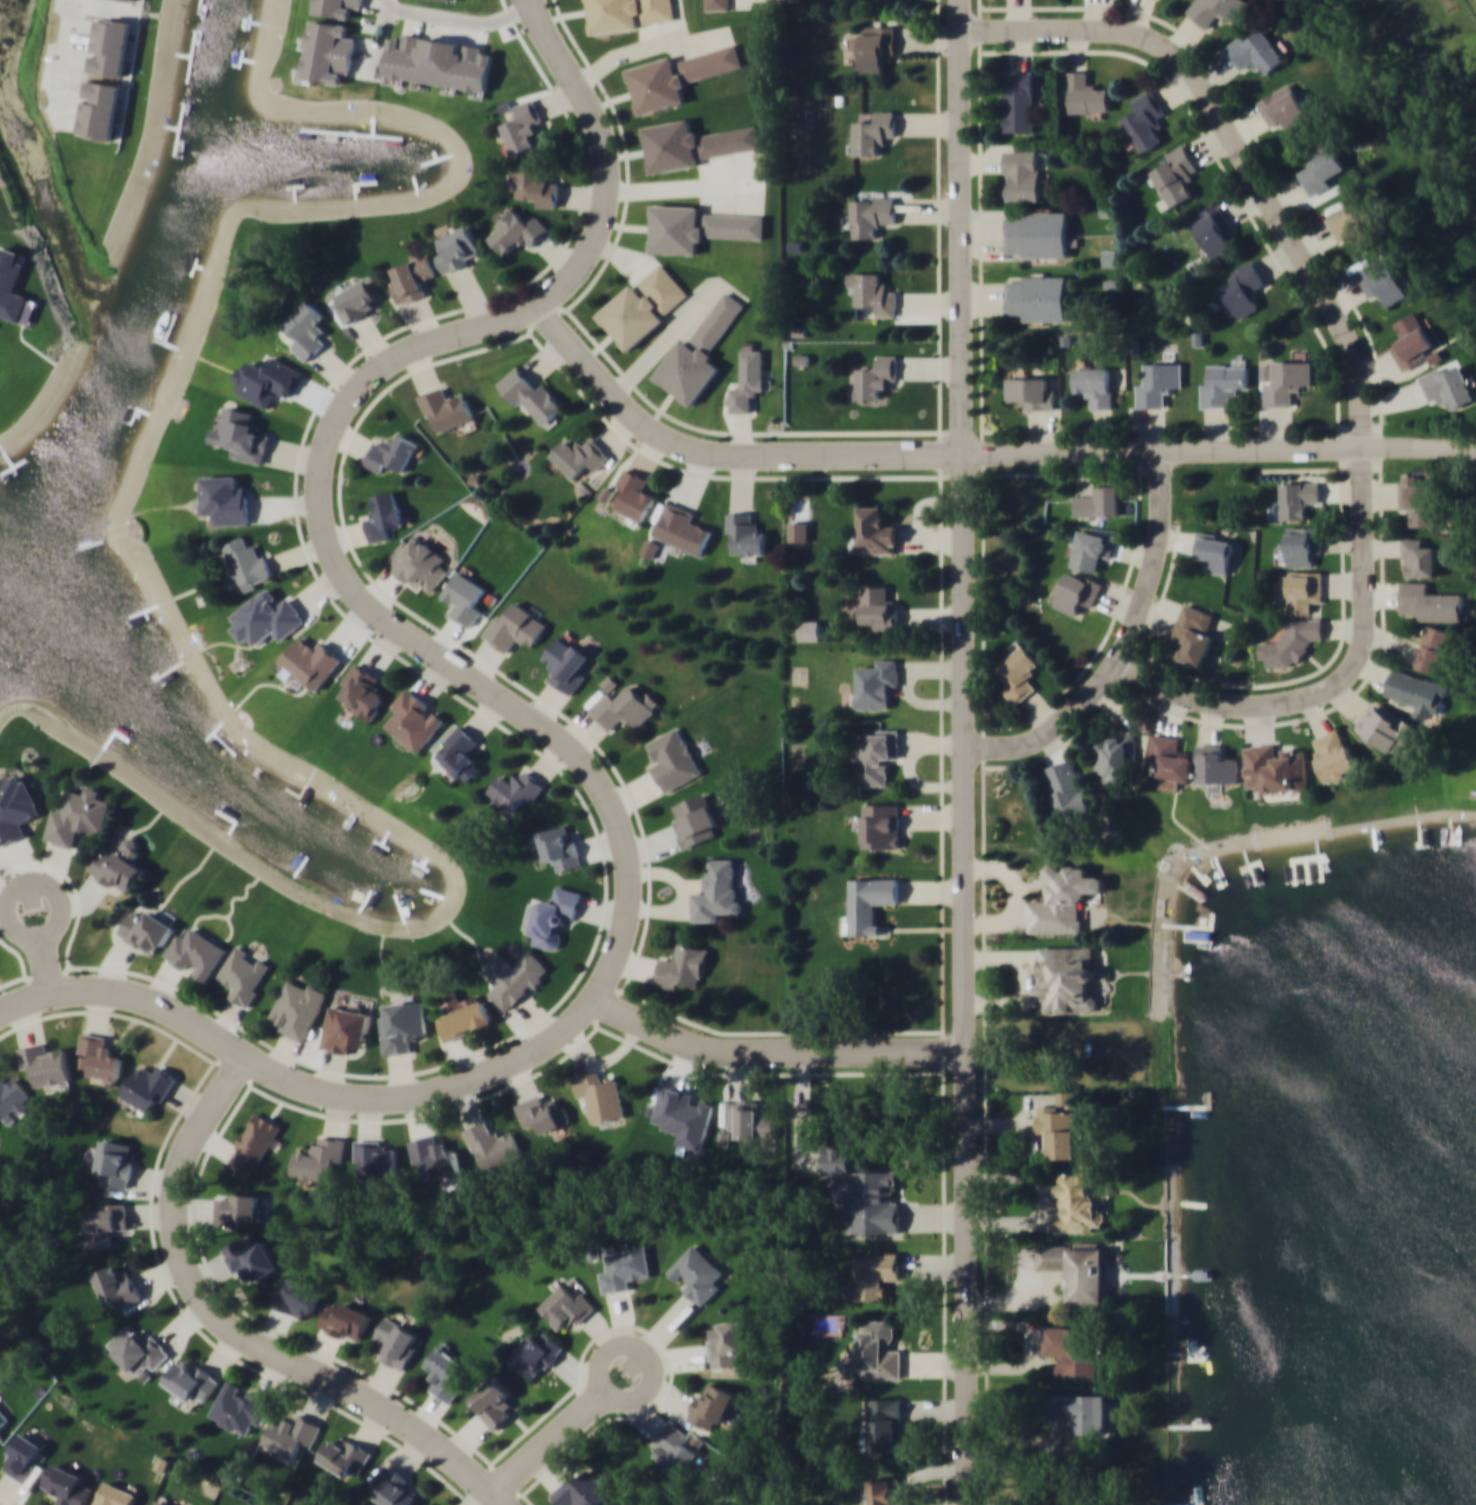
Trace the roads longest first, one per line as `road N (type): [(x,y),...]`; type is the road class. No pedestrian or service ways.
road 1 (residential): [(0,1013),(54,989),(110,990),(171,1010),(267,1073),(321,1092),(396,1101),(544,1048),(595,997),(621,946),(631,881),(617,814),(582,757),(383,620),(346,584),(321,518),(323,467),(344,404),(388,362),(533,305),(589,243),(603,195),(601,141),(533,0)]
road 2 (residential): [(969,1504),(957,0)]
road 3 (residential): [(533,305),(630,414),(663,437),(729,454),(1475,451)]
road 4 (residential): [(957,29),(1130,34),(1191,71),(1351,347),(1362,447)]
road 5 (residential): [(242,1057),(178,1187),(177,1248),(196,1299),(246,1342),(376,1406),(451,1457),(501,1504)]
road 6 (residential): [(1362,447),(1364,631),(1349,673),(1291,705),(1235,706),(1177,695),(1118,662)]
road 7 (residential): [(1156,449),(1156,551),(1115,668),(1055,730),(1024,745),(964,750)]
road 8 (residential): [(966,1055),(708,1052),(595,997)]
road 9 (residential): [(493,1496),(600,1398),(632,1400),(651,1388),(653,1361),(633,1342),(613,1346),(599,1363),(600,1398)]
road 10 (residential): [(54,989),(44,941),(62,917),(60,893),(37,883),(13,888),(7,910),(15,931),(44,941)]
road 11 (residential): [(533,1),(482,21),(384,7)]

